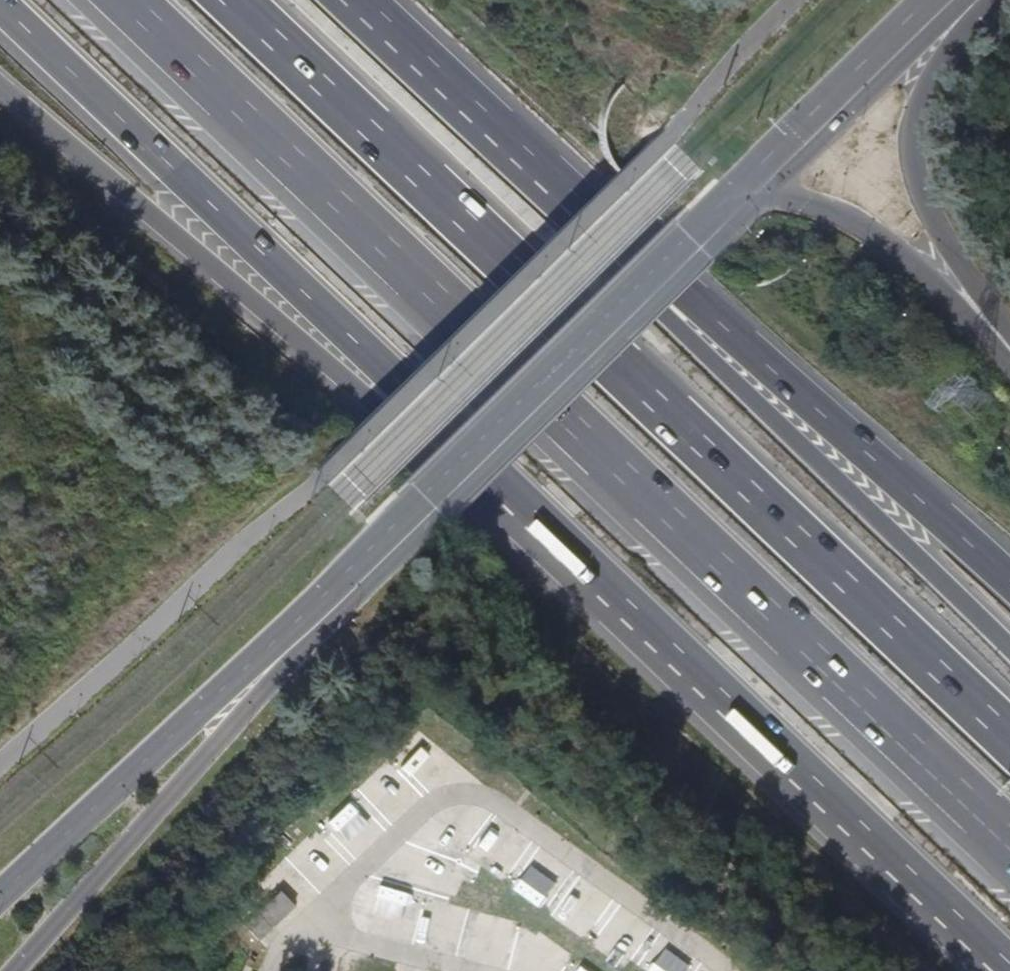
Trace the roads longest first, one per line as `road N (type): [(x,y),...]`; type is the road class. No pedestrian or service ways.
road 1 (motorway): [(134,0),(1009,835)]
road 2 (trunk): [(0,6),(867,829)]
road 3 (trunk): [(0,88),(867,829)]
road 4 (secondary): [(15,970),(287,663),(774,191)]
road 5 (motorway): [(1009,745),(227,0)]
road 6 (secondary): [(744,183),(274,643),(0,895)]
road 7 (unclassified): [(807,0),(321,477)]
road 8 (motorway): [(1009,649),(563,191)]
road 9 (trunk): [(1009,588),(563,191)]
road 10 (trunk): [(1009,337),(928,212),(909,143),(933,74),(1001,0)]
road 11 (trunk): [(1009,356),(861,223),(774,191)]
road 12 (trunk): [(563,191),(360,0)]
road 13 (secondary): [(774,191),(965,0)]
road 14 (secondary): [(931,0),(744,183)]
road 15 (trunk): [(867,829),(1009,964)]

